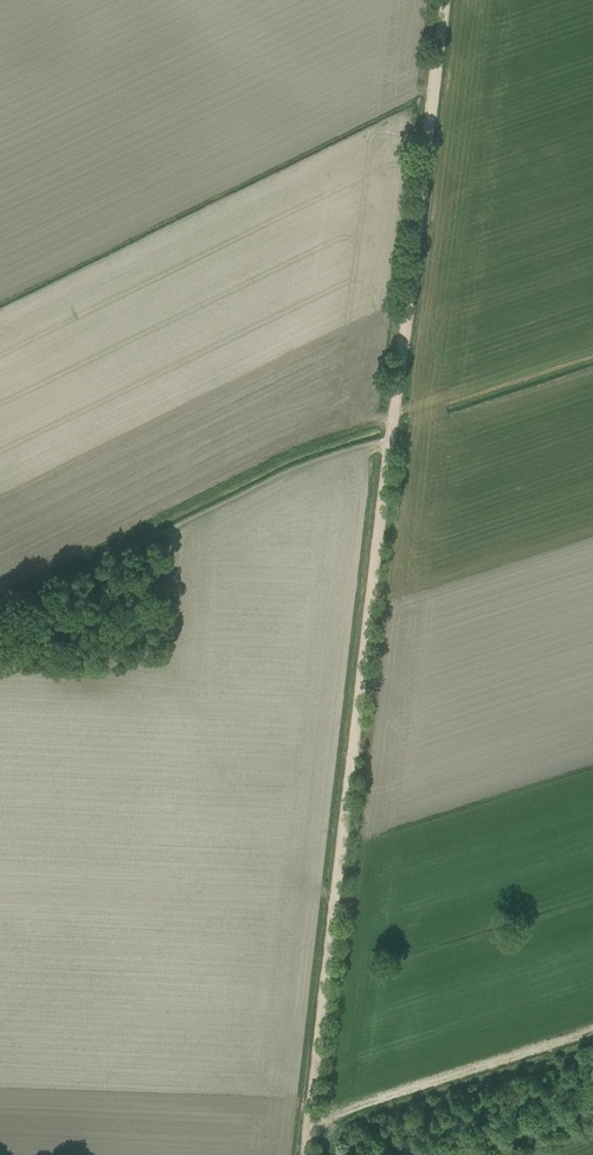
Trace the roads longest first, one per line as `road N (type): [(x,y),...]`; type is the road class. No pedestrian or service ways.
road 1 (track): [(390,439),(304,1154)]
road 2 (track): [(444,0),(390,439)]

